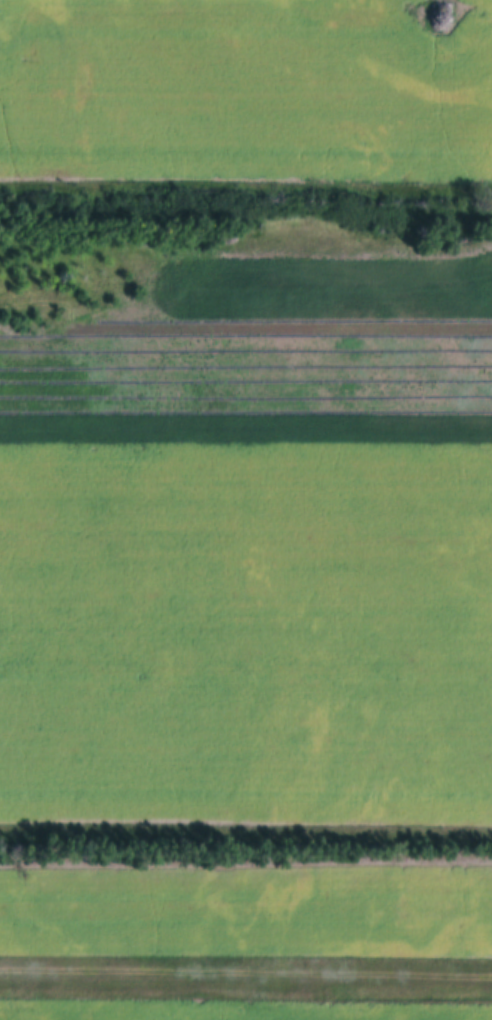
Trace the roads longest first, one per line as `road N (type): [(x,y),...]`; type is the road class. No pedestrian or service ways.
road 1 (track): [(0,970),(491,970)]

